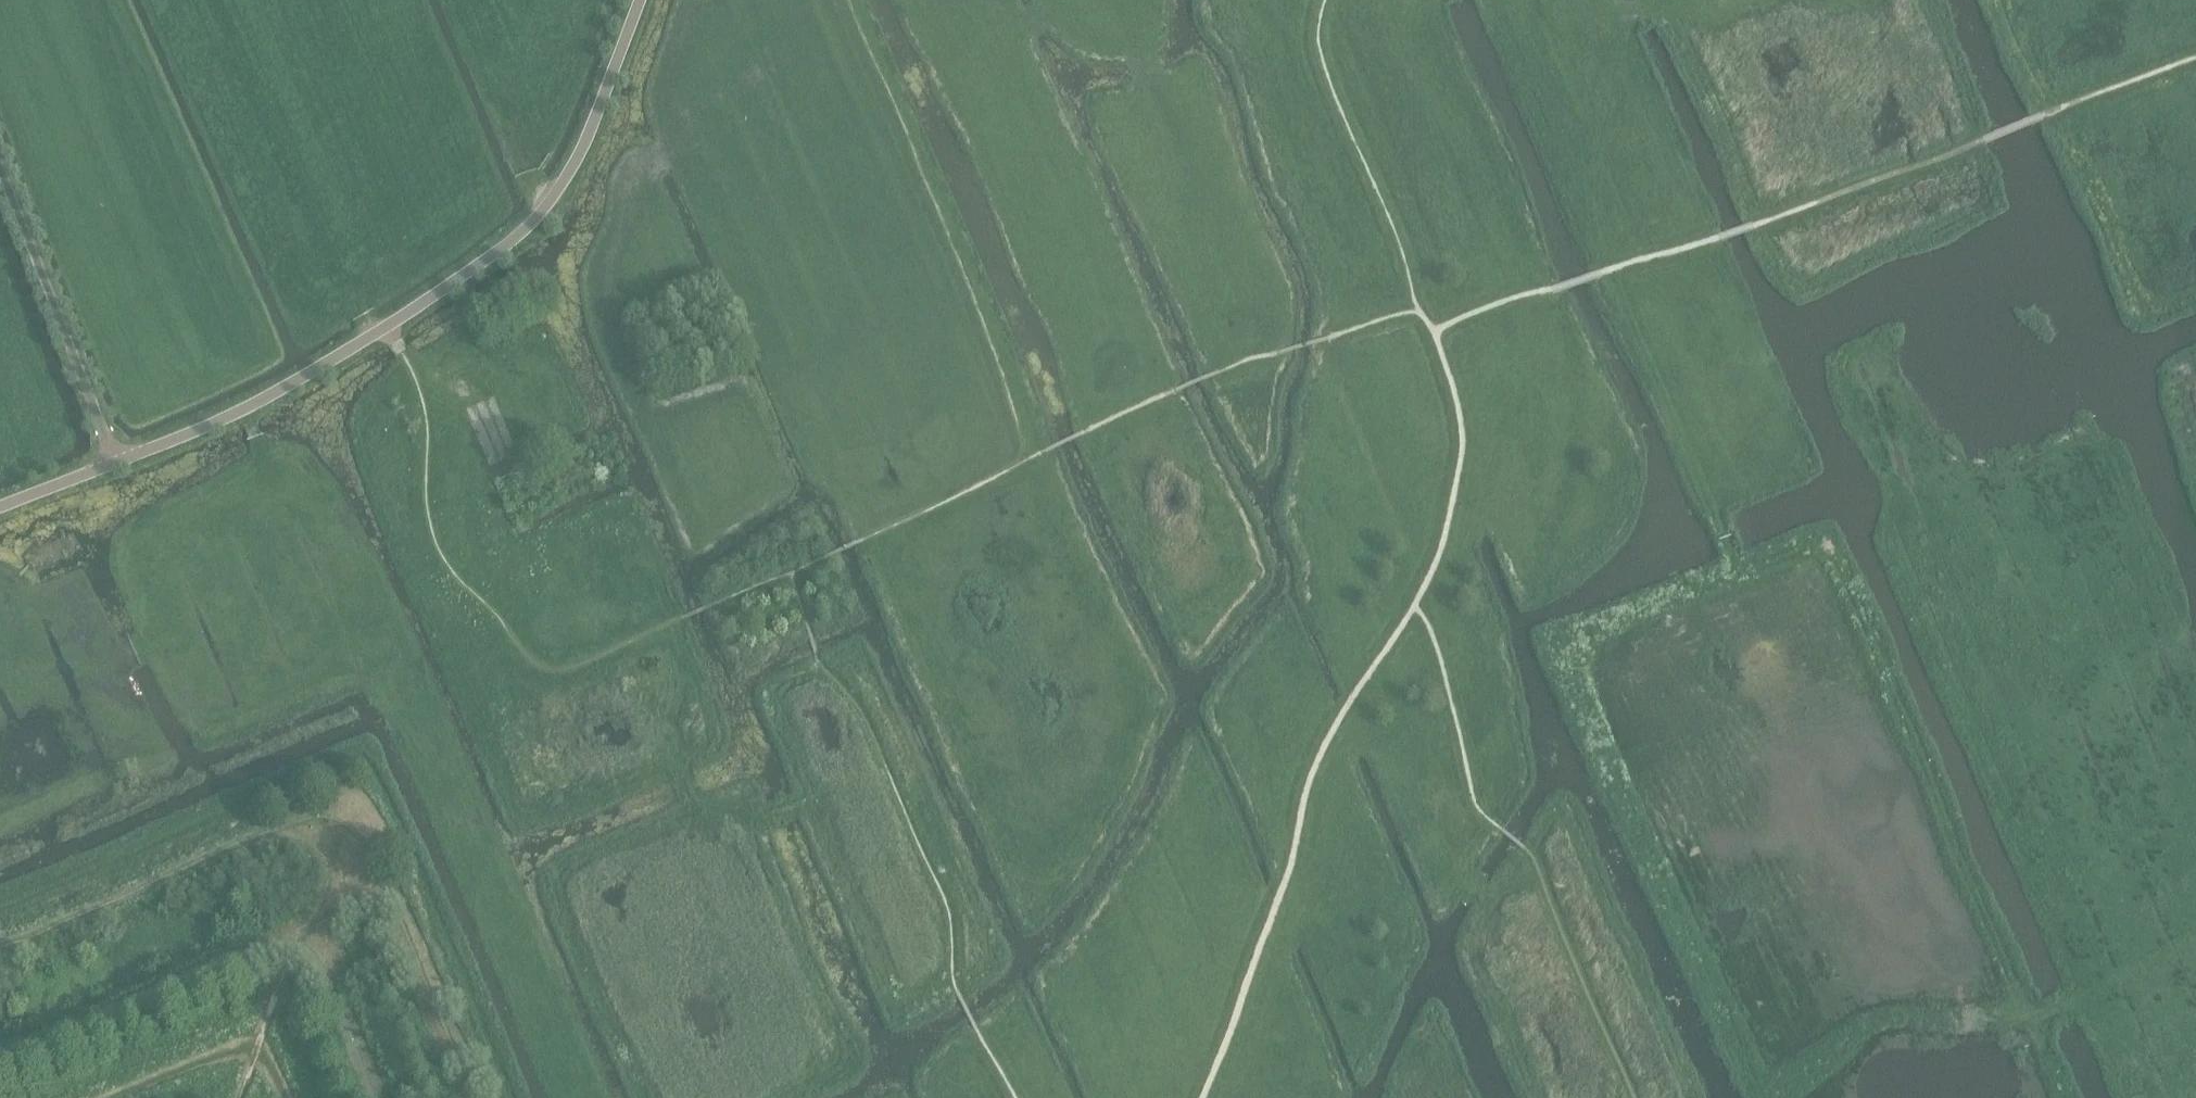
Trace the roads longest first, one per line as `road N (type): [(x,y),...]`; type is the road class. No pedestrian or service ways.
road 1 (unclassified): [(0,511),(246,409),(439,295),(504,247),(570,171),(642,0)]

